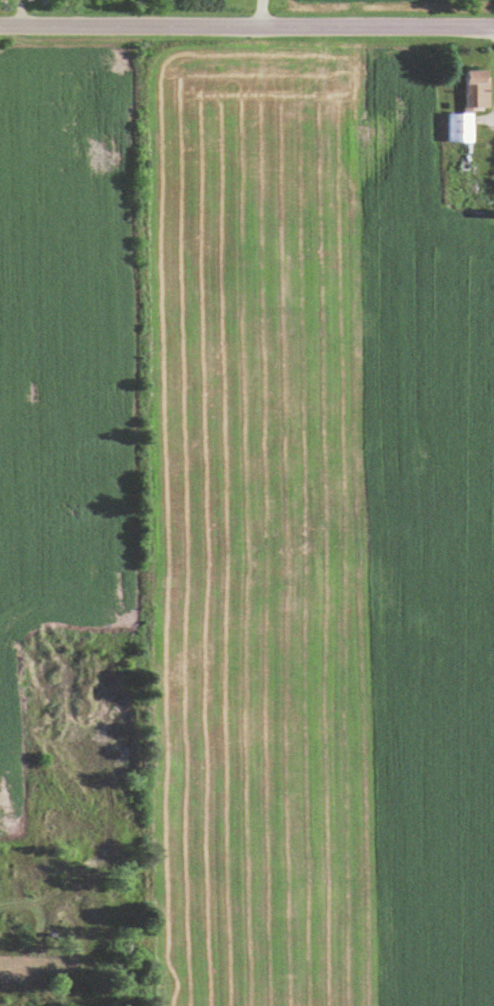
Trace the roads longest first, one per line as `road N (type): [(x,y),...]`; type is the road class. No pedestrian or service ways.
road 1 (tertiary): [(493,26),(0,29)]

